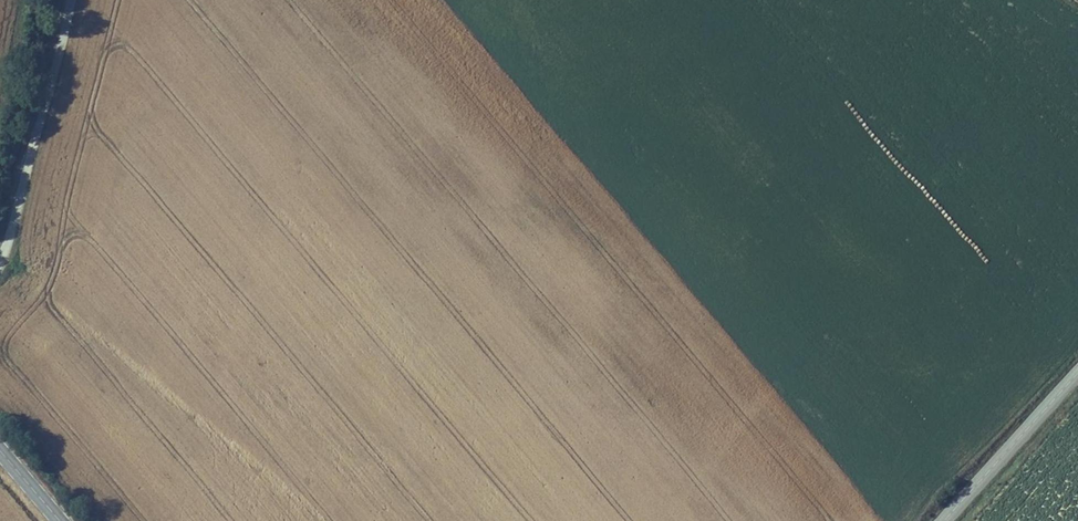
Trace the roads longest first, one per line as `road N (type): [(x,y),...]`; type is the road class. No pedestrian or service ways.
road 1 (unclassified): [(0,263),(72,0)]
road 2 (secondary): [(939,520),(1077,367)]

